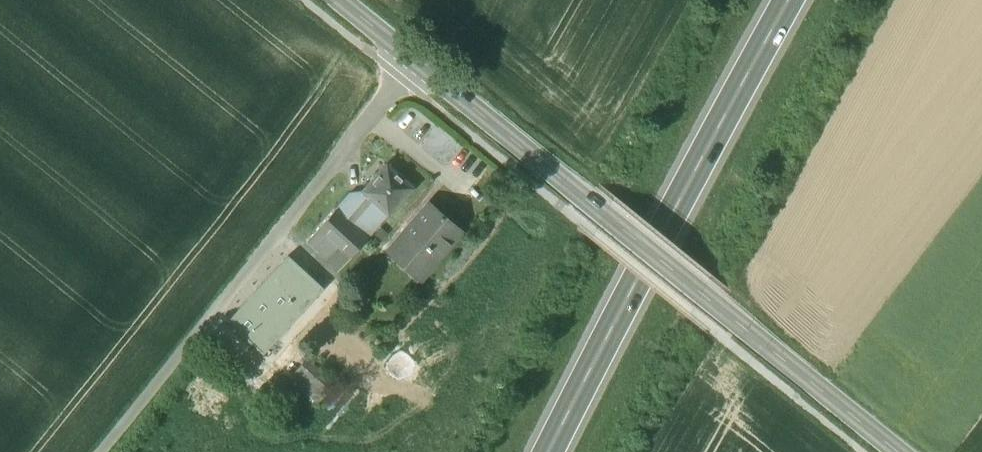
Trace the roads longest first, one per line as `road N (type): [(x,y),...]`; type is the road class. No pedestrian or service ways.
road 1 (secondary): [(911,451),(350,0)]
road 2 (primary): [(550,451),(794,0)]
road 3 (track): [(111,451),(203,339)]

